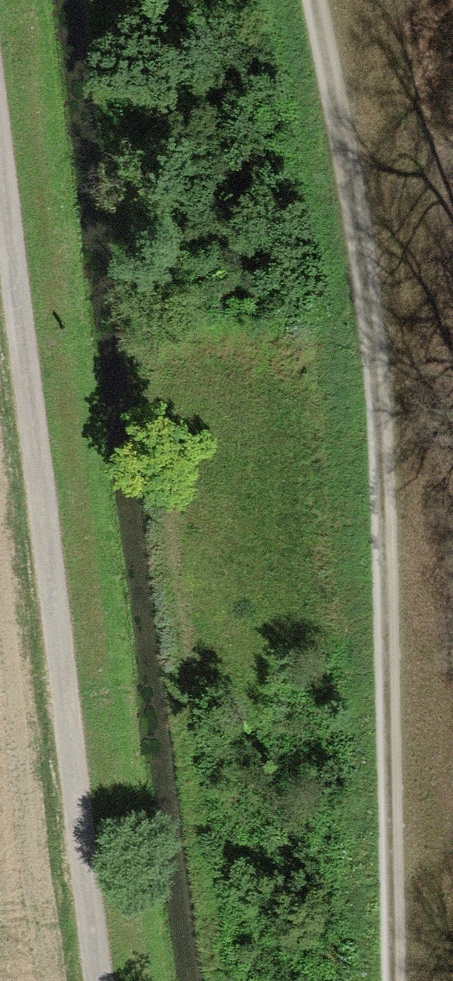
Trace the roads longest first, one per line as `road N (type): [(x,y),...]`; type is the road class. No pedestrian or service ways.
road 1 (track): [(311,0),(373,301),(397,980)]
road 2 (track): [(104,980),(0,130)]

